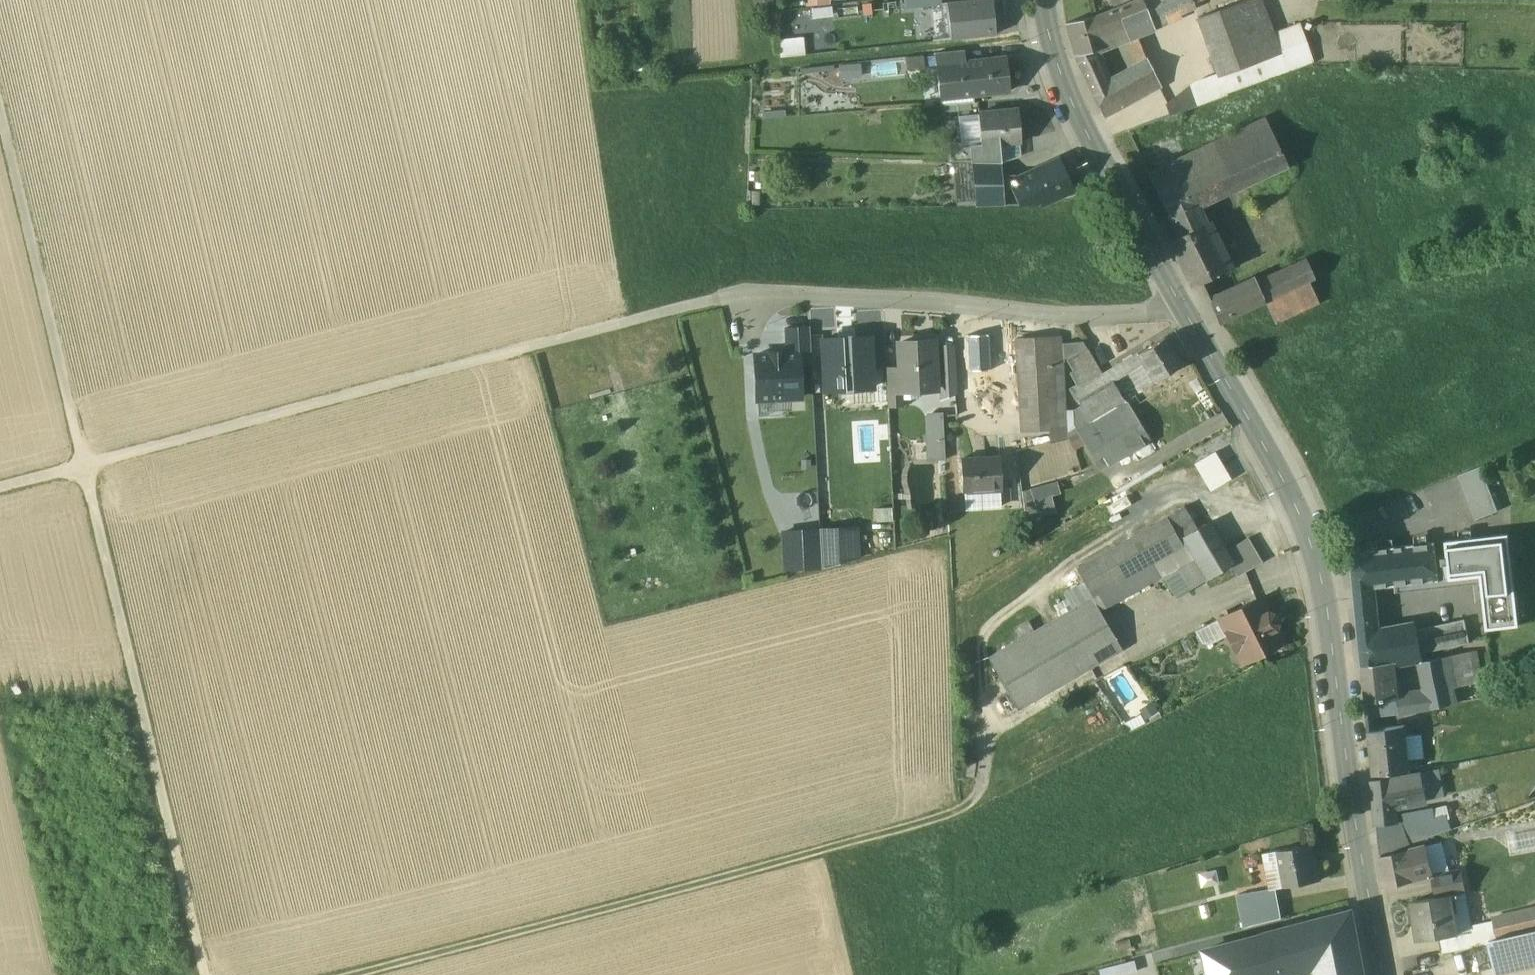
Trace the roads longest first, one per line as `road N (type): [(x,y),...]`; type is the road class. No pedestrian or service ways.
road 1 (track): [(85,464),(738,294),(1063,316),(1169,312),(1179,300)]
road 2 (secondary): [(1385,974),(1326,593),(1299,506),(1073,104),(1043,0)]
road 3 (track): [(206,974),(0,112)]
road 4 (track): [(993,721),(975,801),(963,813),(370,974)]
road 5 (track): [(960,305),(969,407),(991,421),(1009,409),(1003,309)]

